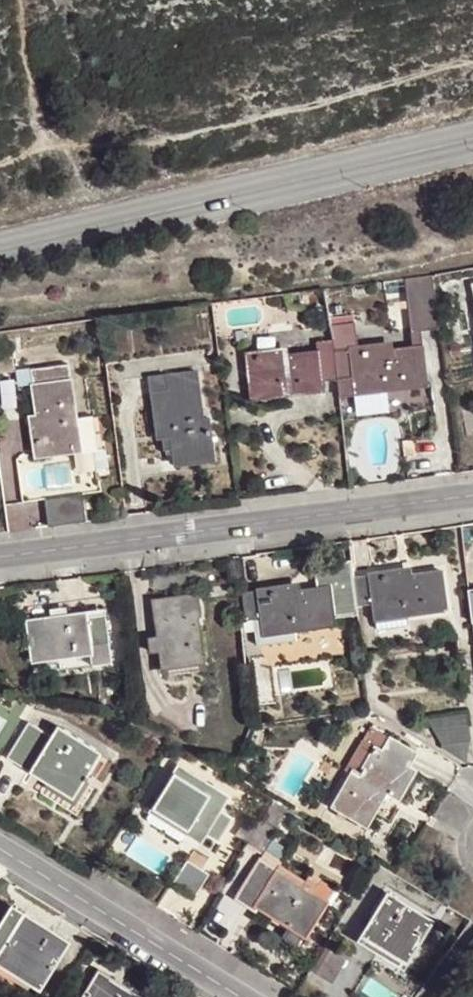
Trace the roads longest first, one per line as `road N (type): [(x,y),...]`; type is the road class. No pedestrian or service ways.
road 1 (residential): [(472,134),(0,249)]
road 2 (residential): [(0,561),(472,497)]
road 3 (residential): [(0,839),(251,996)]

